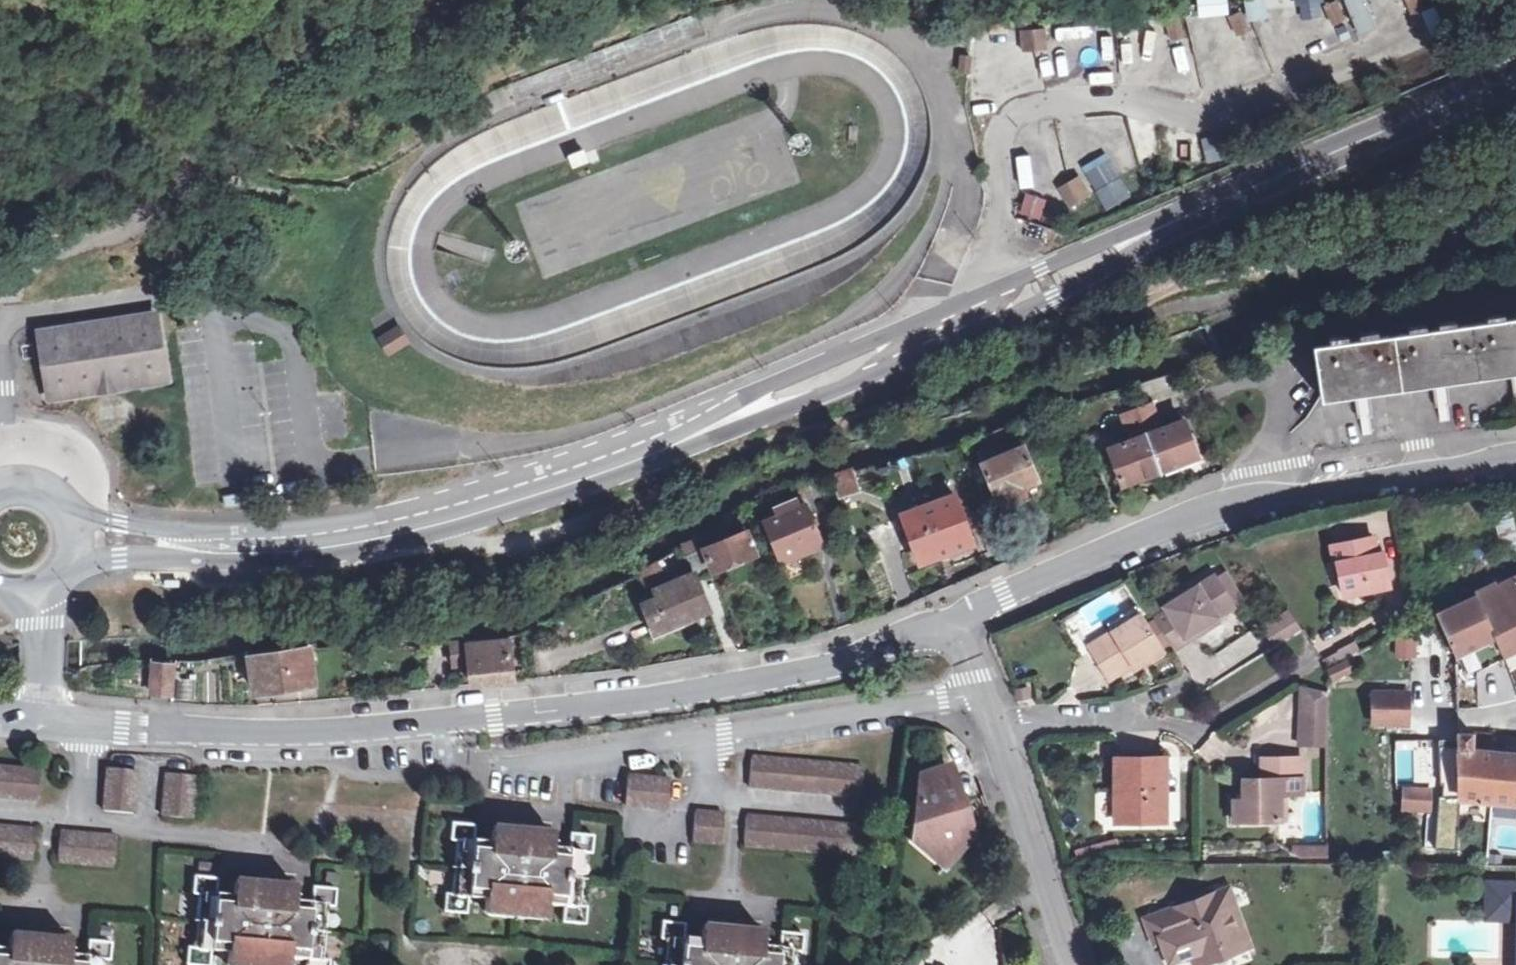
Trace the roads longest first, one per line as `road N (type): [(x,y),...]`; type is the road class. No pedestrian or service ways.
road 1 (residential): [(47,726),(267,739),(437,728),(752,680),(937,636)]
road 2 (residential): [(937,636),(1090,556),(1195,516),(1515,456)]
road 3 (secondary): [(720,419),(780,413),(953,343),(1057,298),(1270,181)]
road 4 (secondary): [(1270,181),(1206,197),(824,362),(720,419)]
road 5 (residential): [(975,695),(602,764),(471,763)]
road 6 (secondary): [(229,549),(440,517),(720,419)]
road 7 (residential): [(990,736),(1115,714),(1195,730),(1230,715),(1313,656)]
road 8 (secondary): [(1270,181),(1515,75)]
road 9 (residential): [(1064,964),(990,736)]
road 10 (secondary): [(229,549),(178,530),(69,513)]
road 11 (secondary): [(76,558),(179,559),(229,549)]
road 12 (tertiary): [(47,726),(44,626),(31,599)]

